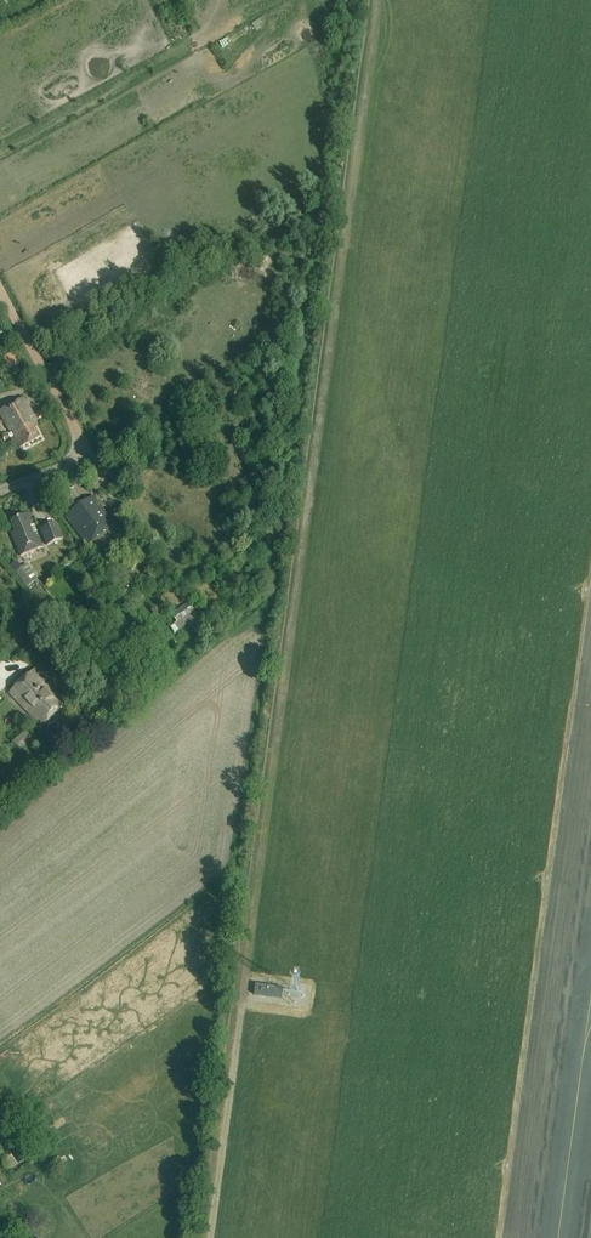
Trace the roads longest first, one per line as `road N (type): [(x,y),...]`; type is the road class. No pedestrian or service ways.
road 1 (unclassified): [(85,447),(0,289)]

